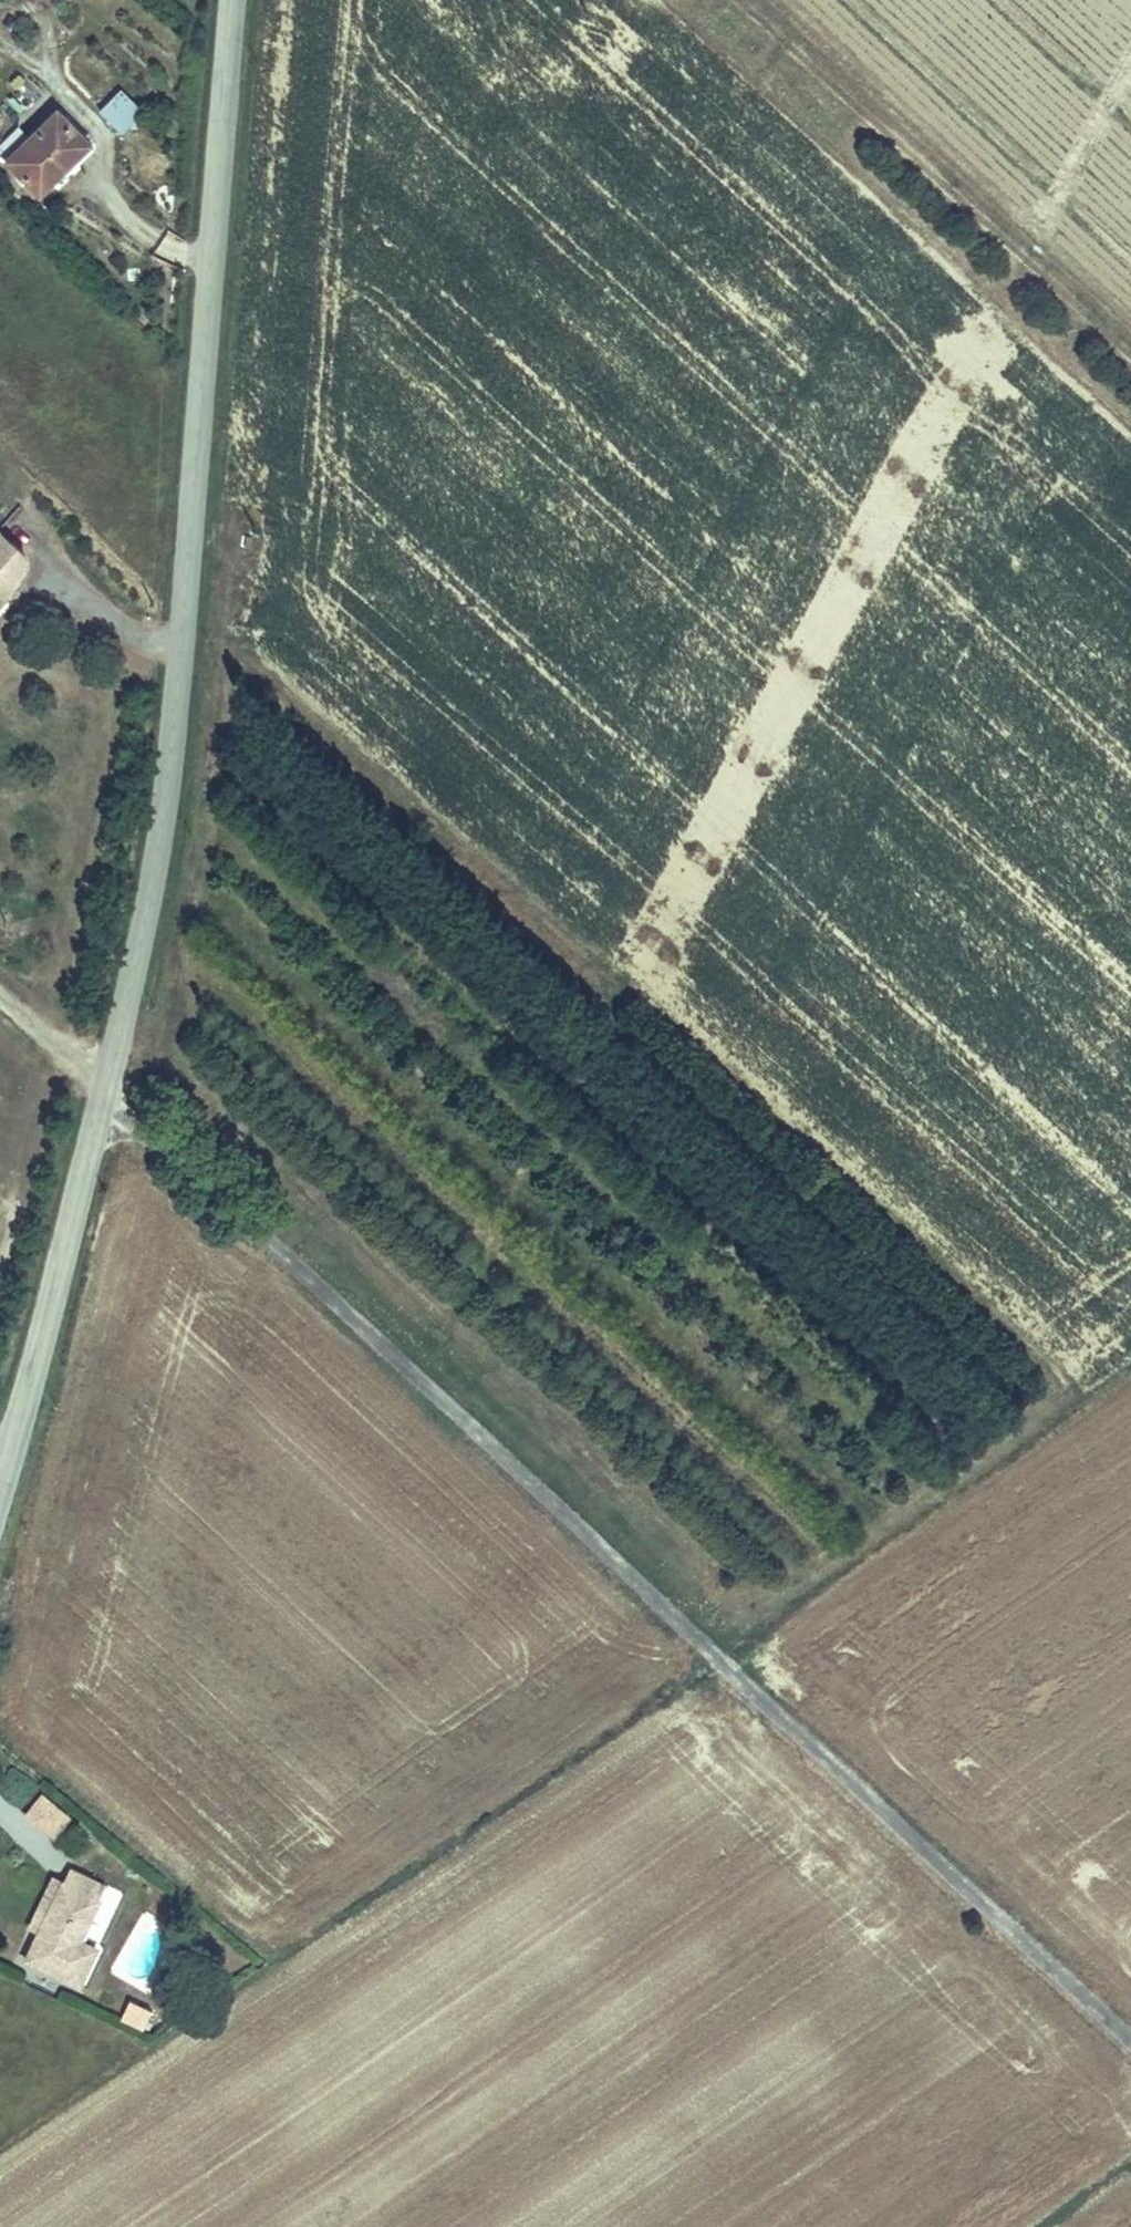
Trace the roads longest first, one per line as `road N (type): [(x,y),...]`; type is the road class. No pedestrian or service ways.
road 1 (tertiary): [(0,1493),(151,895),(235,0)]
road 2 (track): [(525,1208),(665,925),(1130,50)]
road 3 (track): [(702,1642),(1130,1352)]

